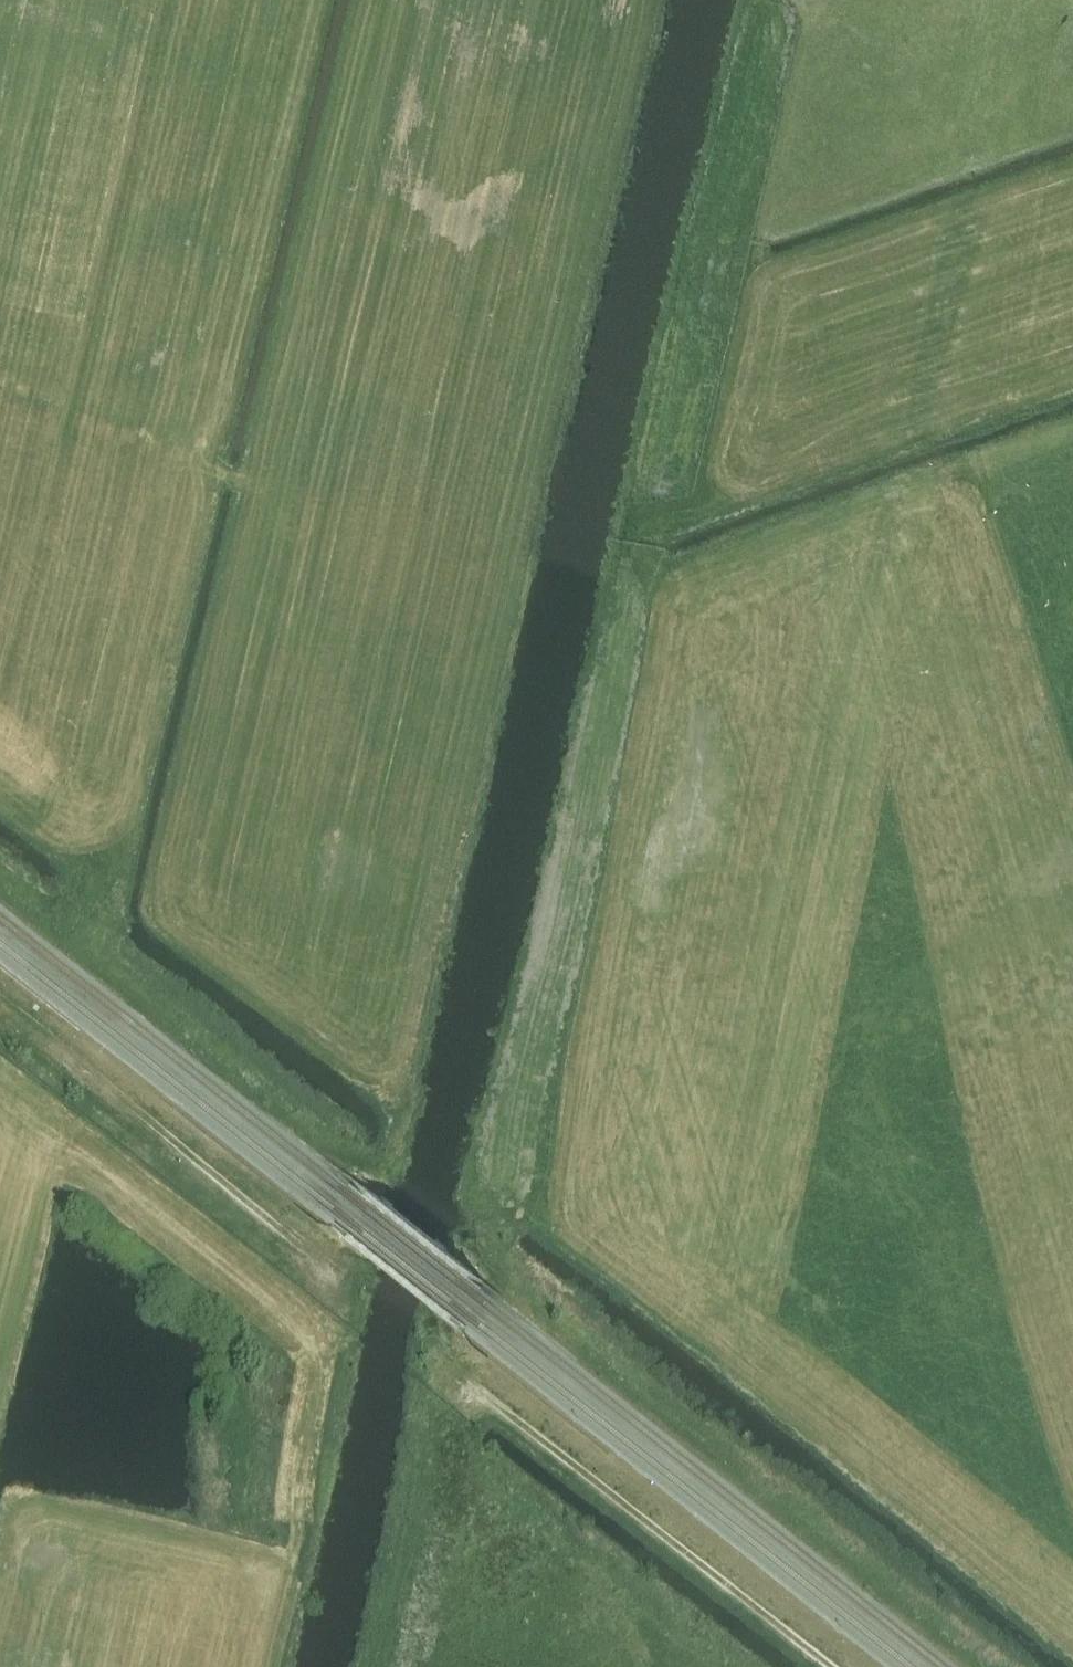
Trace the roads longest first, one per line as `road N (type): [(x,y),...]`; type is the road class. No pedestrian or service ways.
road 1 (track): [(829,1666),(485,1398)]
road 2 (track): [(0,1005),(339,1276)]

